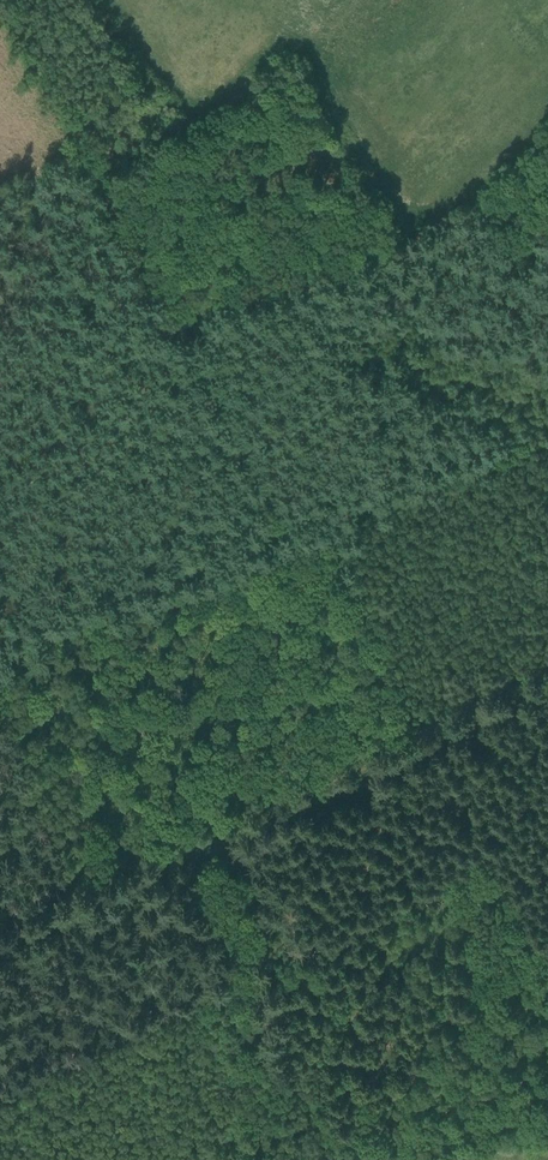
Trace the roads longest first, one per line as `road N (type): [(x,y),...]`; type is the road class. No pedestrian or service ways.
road 1 (track): [(547,135),(421,233),(318,282),(265,384),(0,498)]
road 2 (track): [(547,690),(82,909)]
road 3 (track): [(323,1158),(188,858)]
road 4 (track): [(308,1159),(547,1075)]
road 5 (track): [(82,909),(0,723)]

